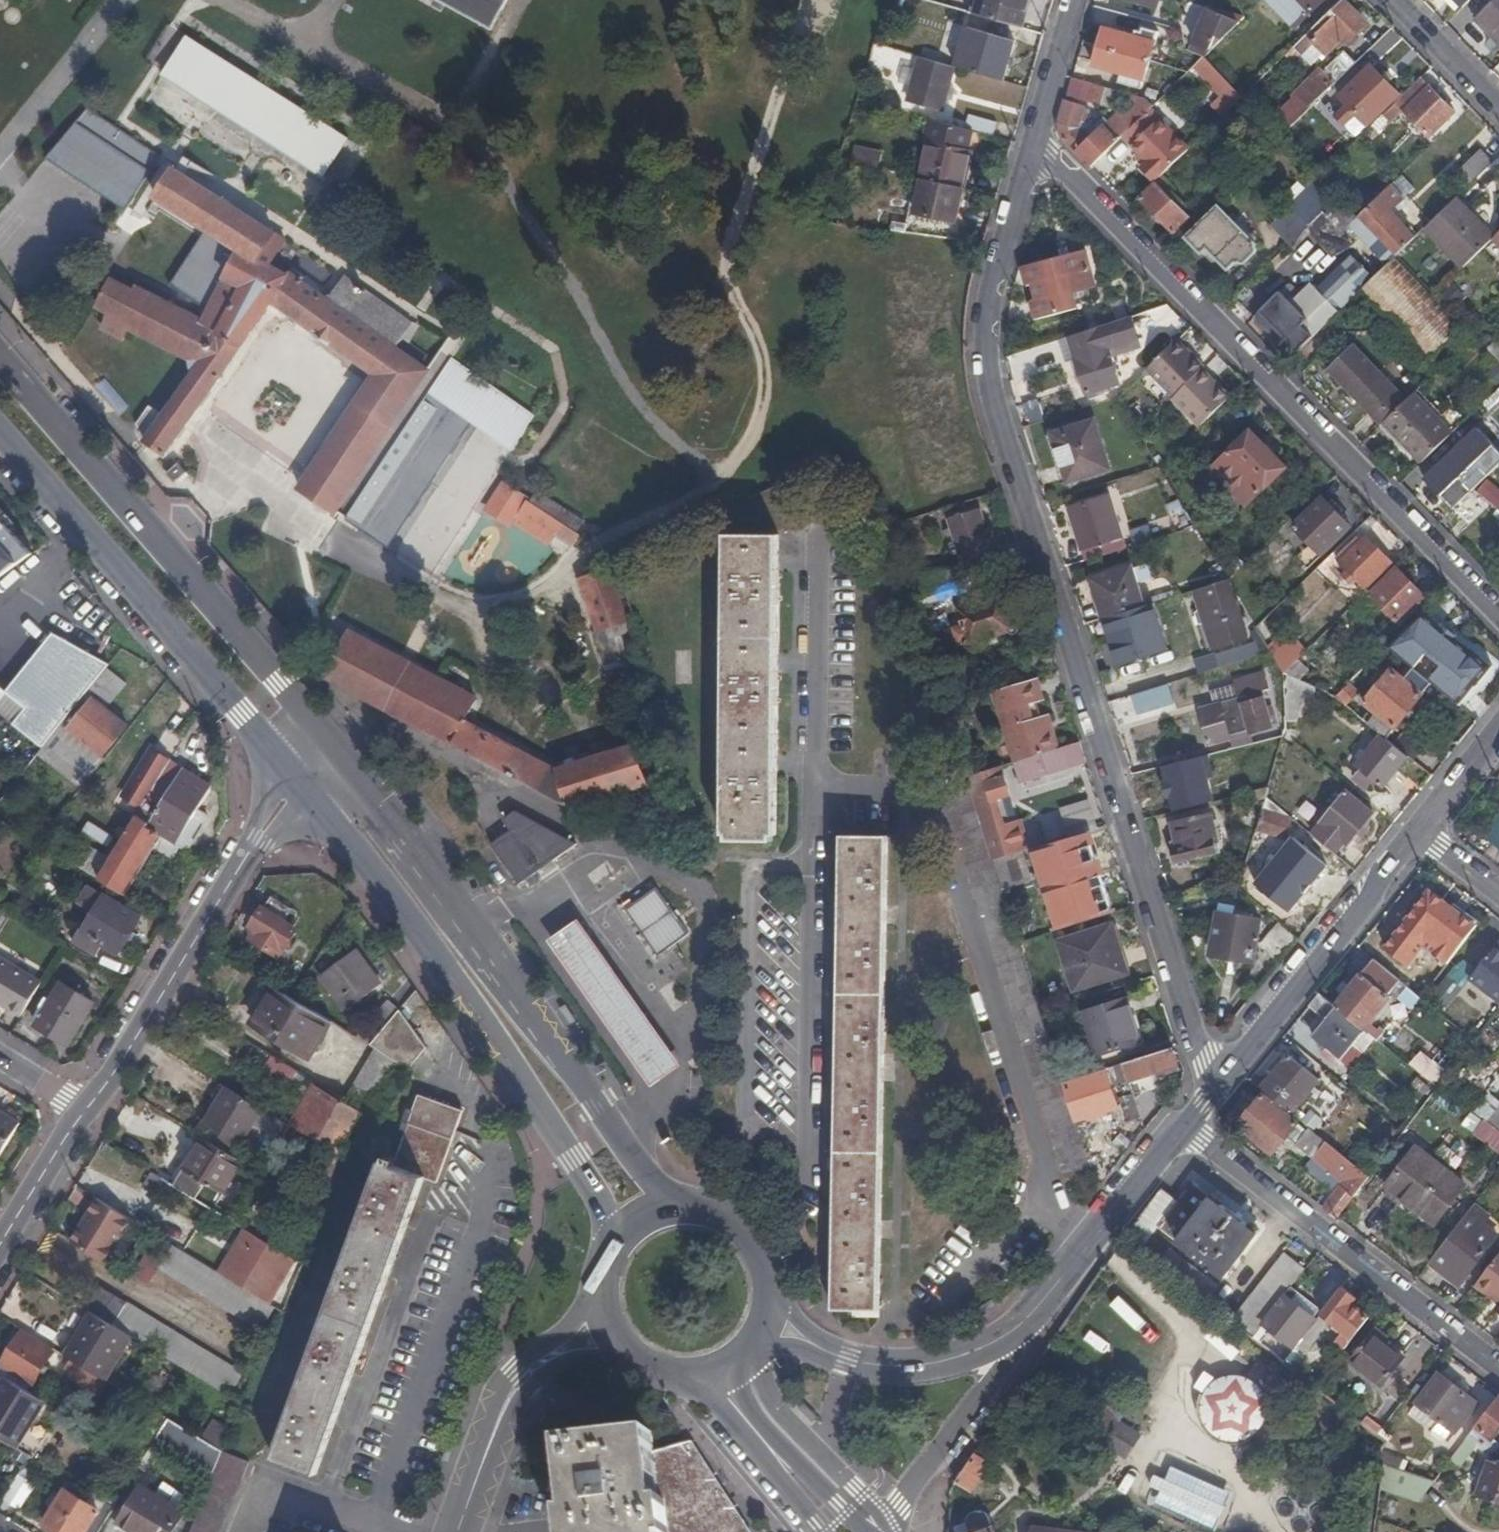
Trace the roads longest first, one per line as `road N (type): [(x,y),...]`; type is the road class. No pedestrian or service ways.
road 1 (residential): [(1035,142),(989,301),(988,367),(1213,1088)]
road 2 (residential): [(1498,614),(1035,142)]
road 3 (secondary): [(668,1206),(476,925),(334,744)]
road 4 (residential): [(1086,1246),(1049,1192),(935,857),(899,803),(817,796)]
road 5 (secondary): [(299,784),(537,1101),(594,1193),(613,1244)]
road 6 (secondary): [(334,744),(0,356)]
road 7 (secondary): [(0,433),(299,784)]
road 8 (residential): [(1498,1372),(1182,1126)]
road 9 (residential): [(299,784),(86,1109)]
road 10 (residential): [(817,796),(803,1176)]
road 11 (tertiary): [(1213,1088),(1415,831)]
road 12 (tertiary): [(885,1531),(1038,1310)]
road 13 (residential): [(822,576),(817,796)]
road 14 (secondary): [(872,1531),(772,1423),(738,1360)]
road 15 (tertiary): [(846,1359),(947,1360),(1038,1310)]
road 16 (secondary): [(695,1377),(823,1531)]
road 17 (residential): [(528,1372),(496,1425),(458,1531)]
road 18 (residential): [(86,1109),(0,1248)]
road 19 (secondary): [(773,1296),(771,1270),(743,1225),(720,1210),(668,1206)]
road 20 (tertiary): [(1086,1246),(1182,1126)]
road 21 (residential): [(1498,109),(1392,0)]
road 22 (residential): [(1075,0),(1035,142)]
road 23 (tertiary): [(1415,831),(1498,729)]

